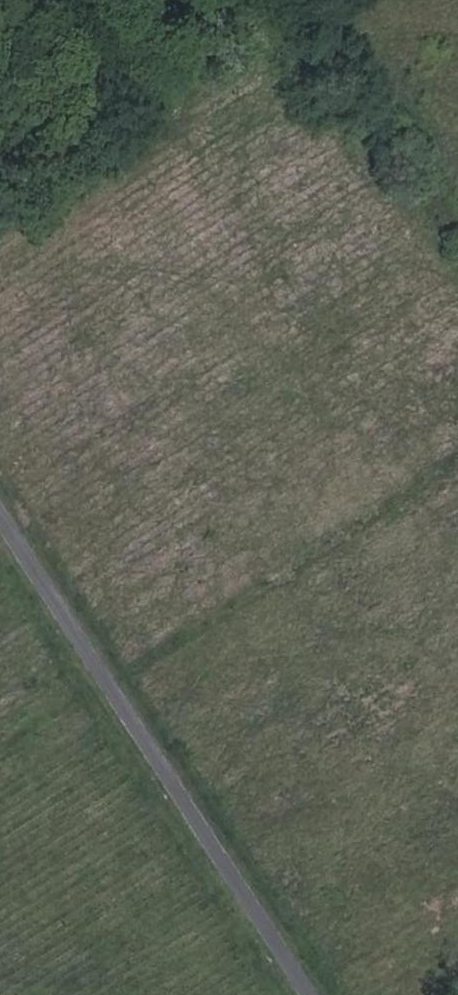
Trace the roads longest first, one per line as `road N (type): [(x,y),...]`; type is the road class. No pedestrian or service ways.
road 1 (track): [(321,994),(0,500)]

